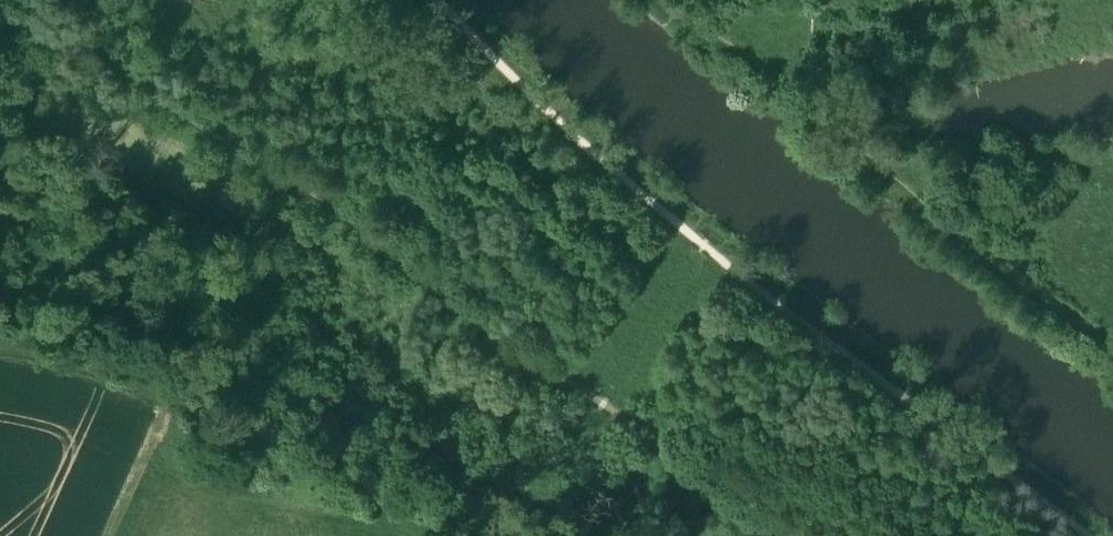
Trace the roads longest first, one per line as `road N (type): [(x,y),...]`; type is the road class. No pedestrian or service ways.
road 1 (track): [(0,19),(147,94),(357,225),(543,374),(776,535)]
road 2 (track): [(1081,535),(791,322),(600,162),(438,0)]
road 3 (track): [(0,348),(73,346),(155,370),(172,394),(111,535)]

